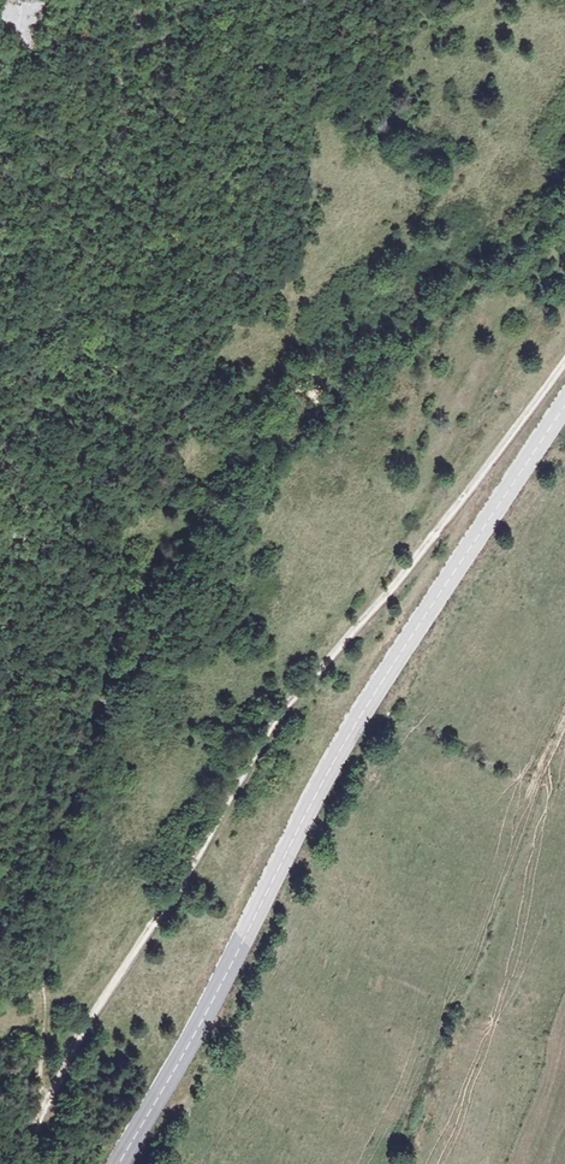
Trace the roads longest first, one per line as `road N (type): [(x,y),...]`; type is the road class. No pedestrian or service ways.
road 1 (tertiary): [(564,406),(350,733),(119,1163)]
road 2 (track): [(41,1116),(95,1010),(274,725),(372,611)]
road 3 (track): [(372,611),(564,361)]

